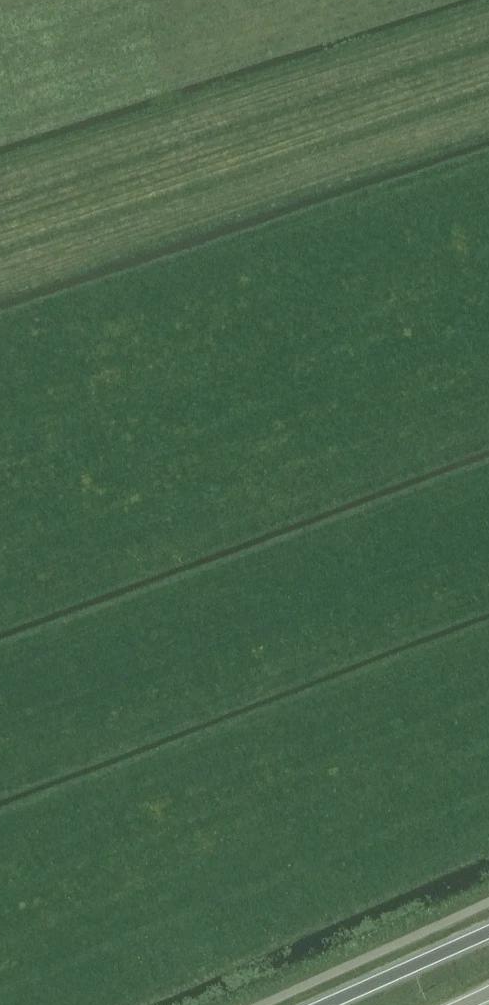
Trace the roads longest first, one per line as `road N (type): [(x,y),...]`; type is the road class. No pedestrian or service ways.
road 1 (primary): [(488,934),(331,1004)]

